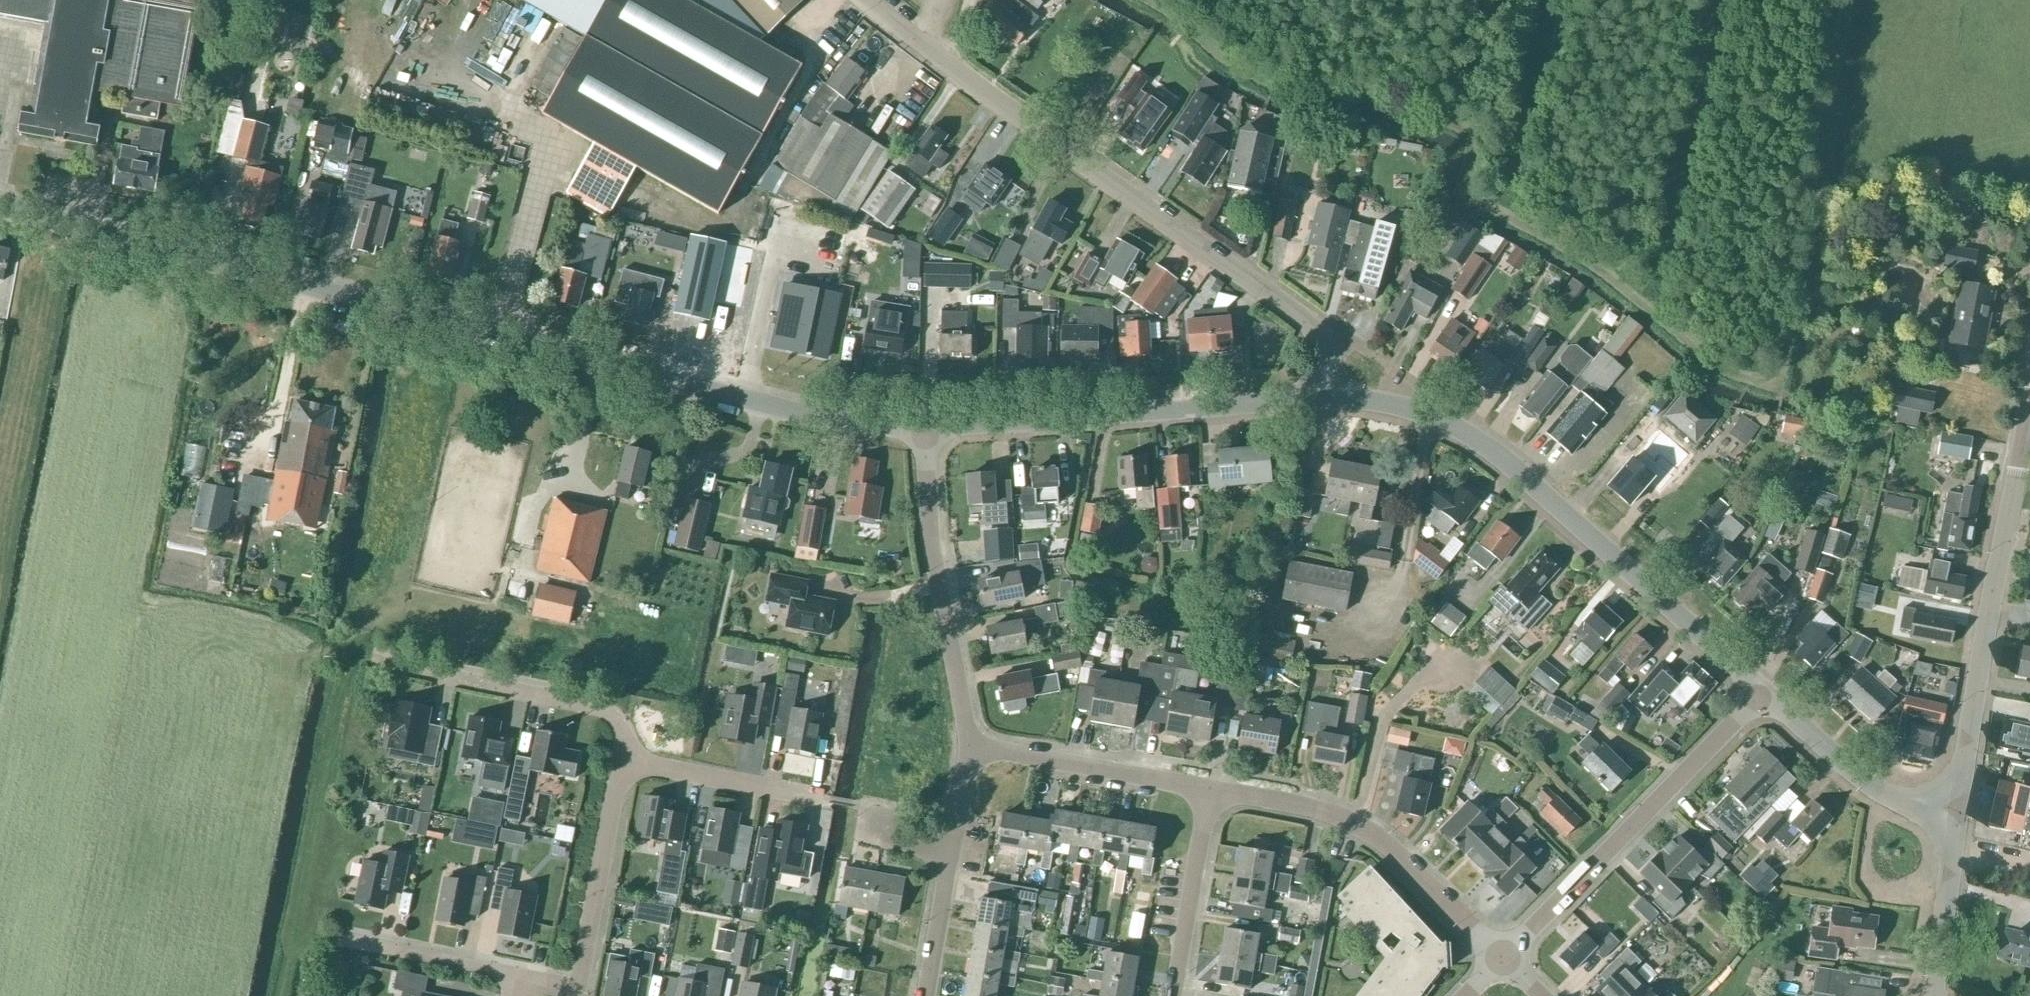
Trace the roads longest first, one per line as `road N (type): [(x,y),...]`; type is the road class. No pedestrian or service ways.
road 1 (tertiary): [(925,445),(0,214)]
road 2 (unclassified): [(1334,407),(1321,344),(1309,327),(944,64),(873,0)]
road 3 (tertiary): [(1759,702),(1484,460),(1438,430),(1334,407)]
road 4 (tertiary): [(925,445),(1334,407)]
road 5 (tertiary): [(2029,415),(1956,808)]
road 6 (residential): [(1504,962),(1759,702)]
road 7 (residential): [(1504,962),(1358,827),(1211,793)]
road 8 (residential): [(975,747),(936,558),(925,445)]
road 9 (residential): [(387,665),(599,709),(617,720),(626,762)]
road 10 (residential): [(927,995),(975,747)]
road 11 (residential): [(1211,793),(975,747)]
road 12 (residential): [(581,987),(626,762)]
road 13 (tertiary): [(1956,808),(1890,796),(1834,767),(1759,702)]
road 14 (residential): [(1175,995),(1211,793)]
road 15 (residential): [(626,762),(817,798)]
road 16 (tertiary): [(1929,995),(1956,808)]
road 17 (residential): [(344,940),(516,974)]

